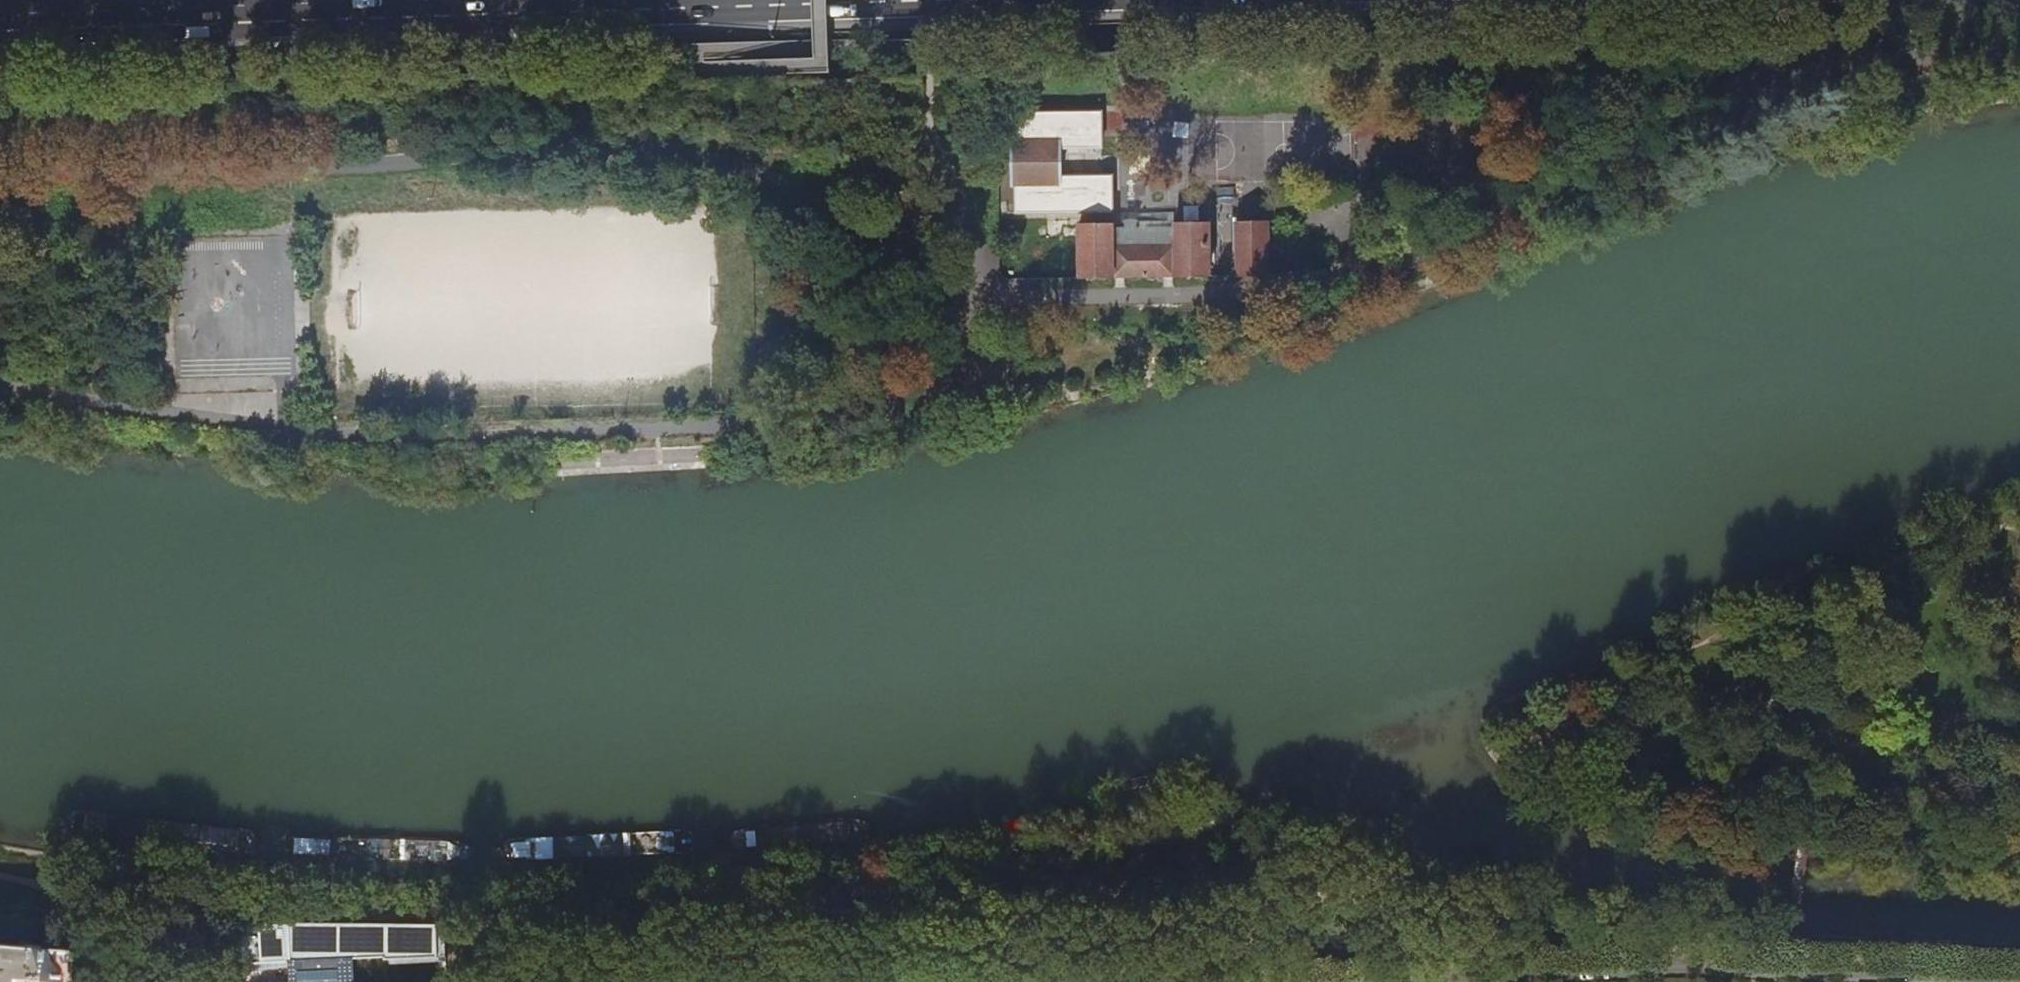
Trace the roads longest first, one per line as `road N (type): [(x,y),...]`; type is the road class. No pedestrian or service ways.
road 1 (motorway): [(0,9),(292,0)]

